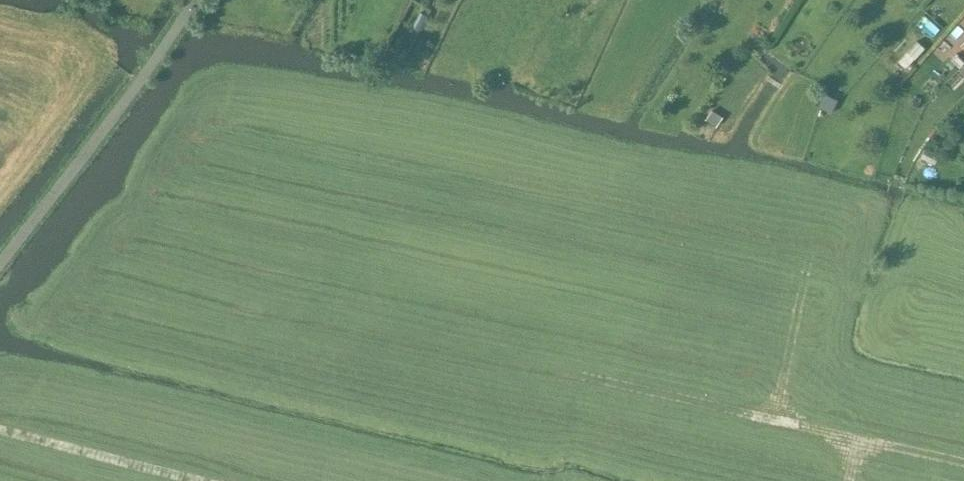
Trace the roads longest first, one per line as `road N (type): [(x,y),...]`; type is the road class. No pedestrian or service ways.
road 1 (unclassified): [(0,268),(200,0)]
road 2 (track): [(661,389),(963,460)]
road 3 (track): [(199,480),(0,431)]
road 4 (track): [(779,414),(815,264)]

